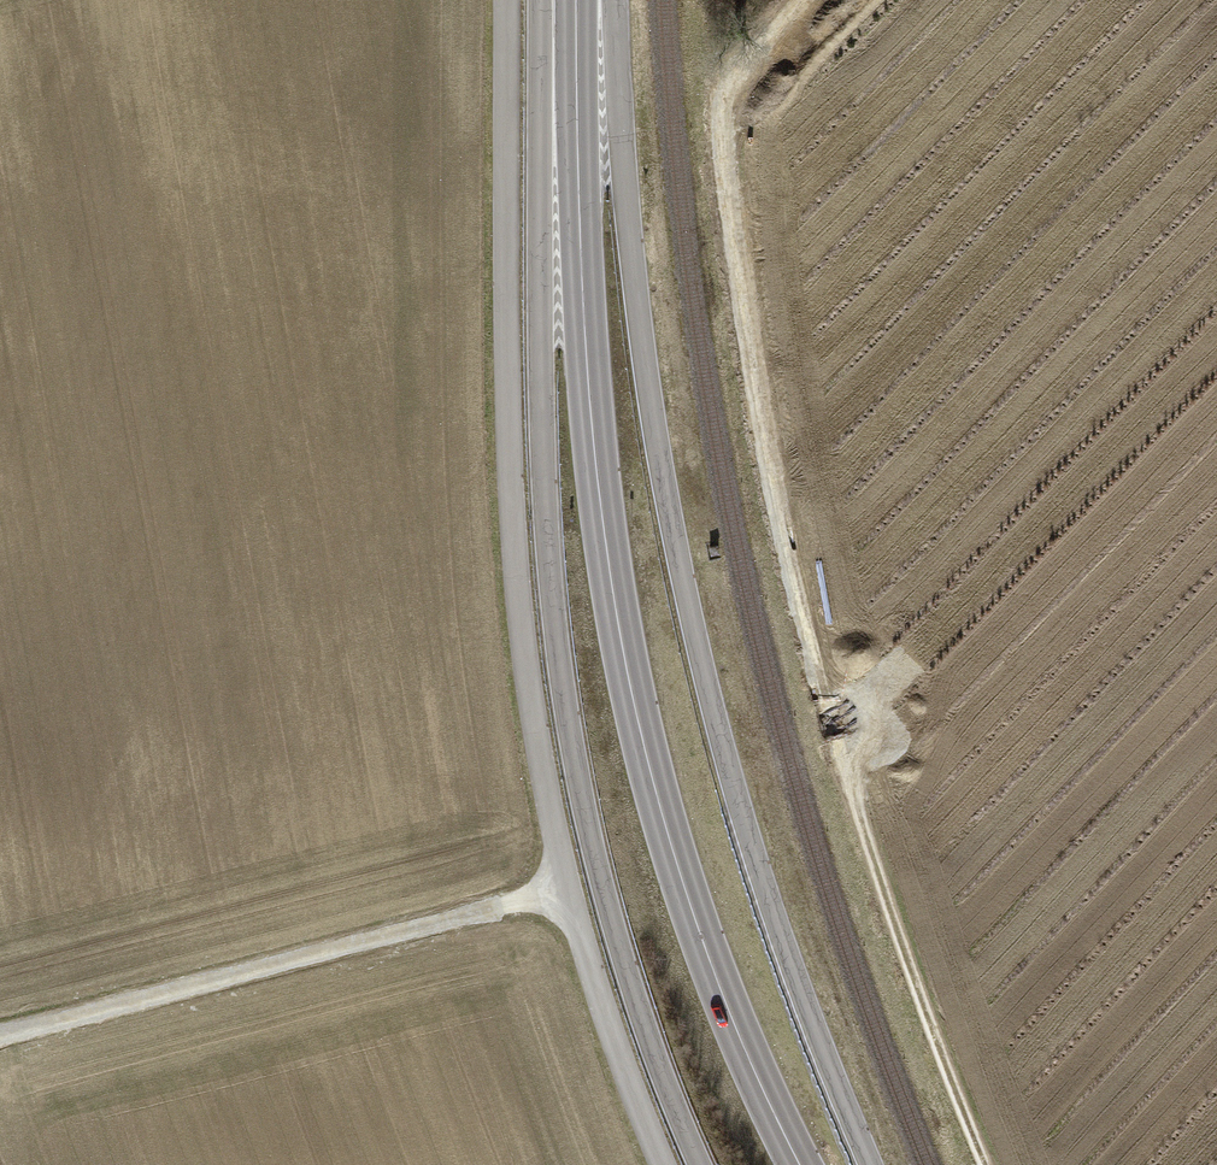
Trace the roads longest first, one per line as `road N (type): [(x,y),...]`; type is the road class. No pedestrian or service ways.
road 1 (track): [(985,1164),(918,993),(847,774),(759,390),(725,158),(729,108),(738,81),(803,0)]
road 2 (secondary): [(871,1164),(796,981),(694,626),(661,475),(631,258),(614,0)]
road 3 (secondary): [(577,0),(591,427),(627,670),(686,894),(797,1164)]
road 4 (track): [(662,1164),(624,1076),(564,888),(530,729),(506,473),(504,0)]
road 5 (secondary): [(541,0),(542,347),(560,645),(598,866),(700,1164)]
road 6 (track): [(0,1032),(564,888)]

